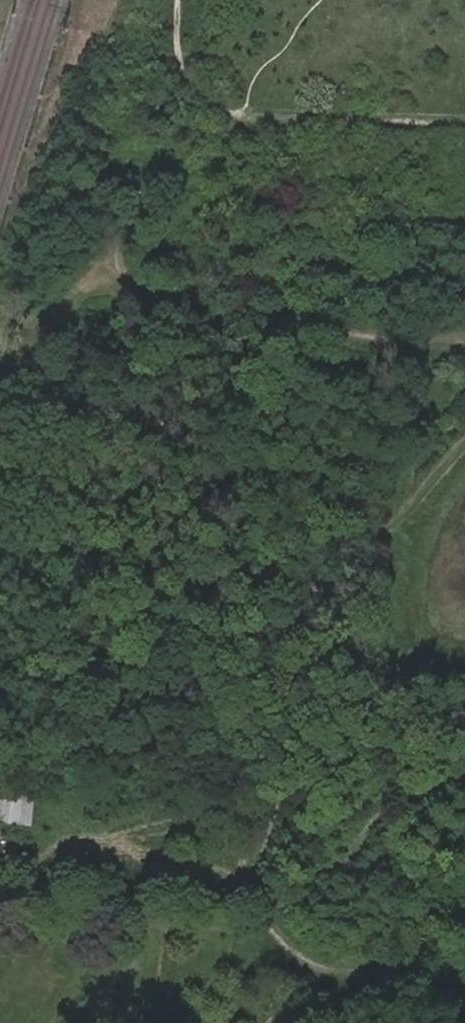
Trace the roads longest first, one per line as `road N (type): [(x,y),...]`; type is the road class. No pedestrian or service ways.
road 1 (track): [(180,0),(183,80),(219,104),(464,125)]

